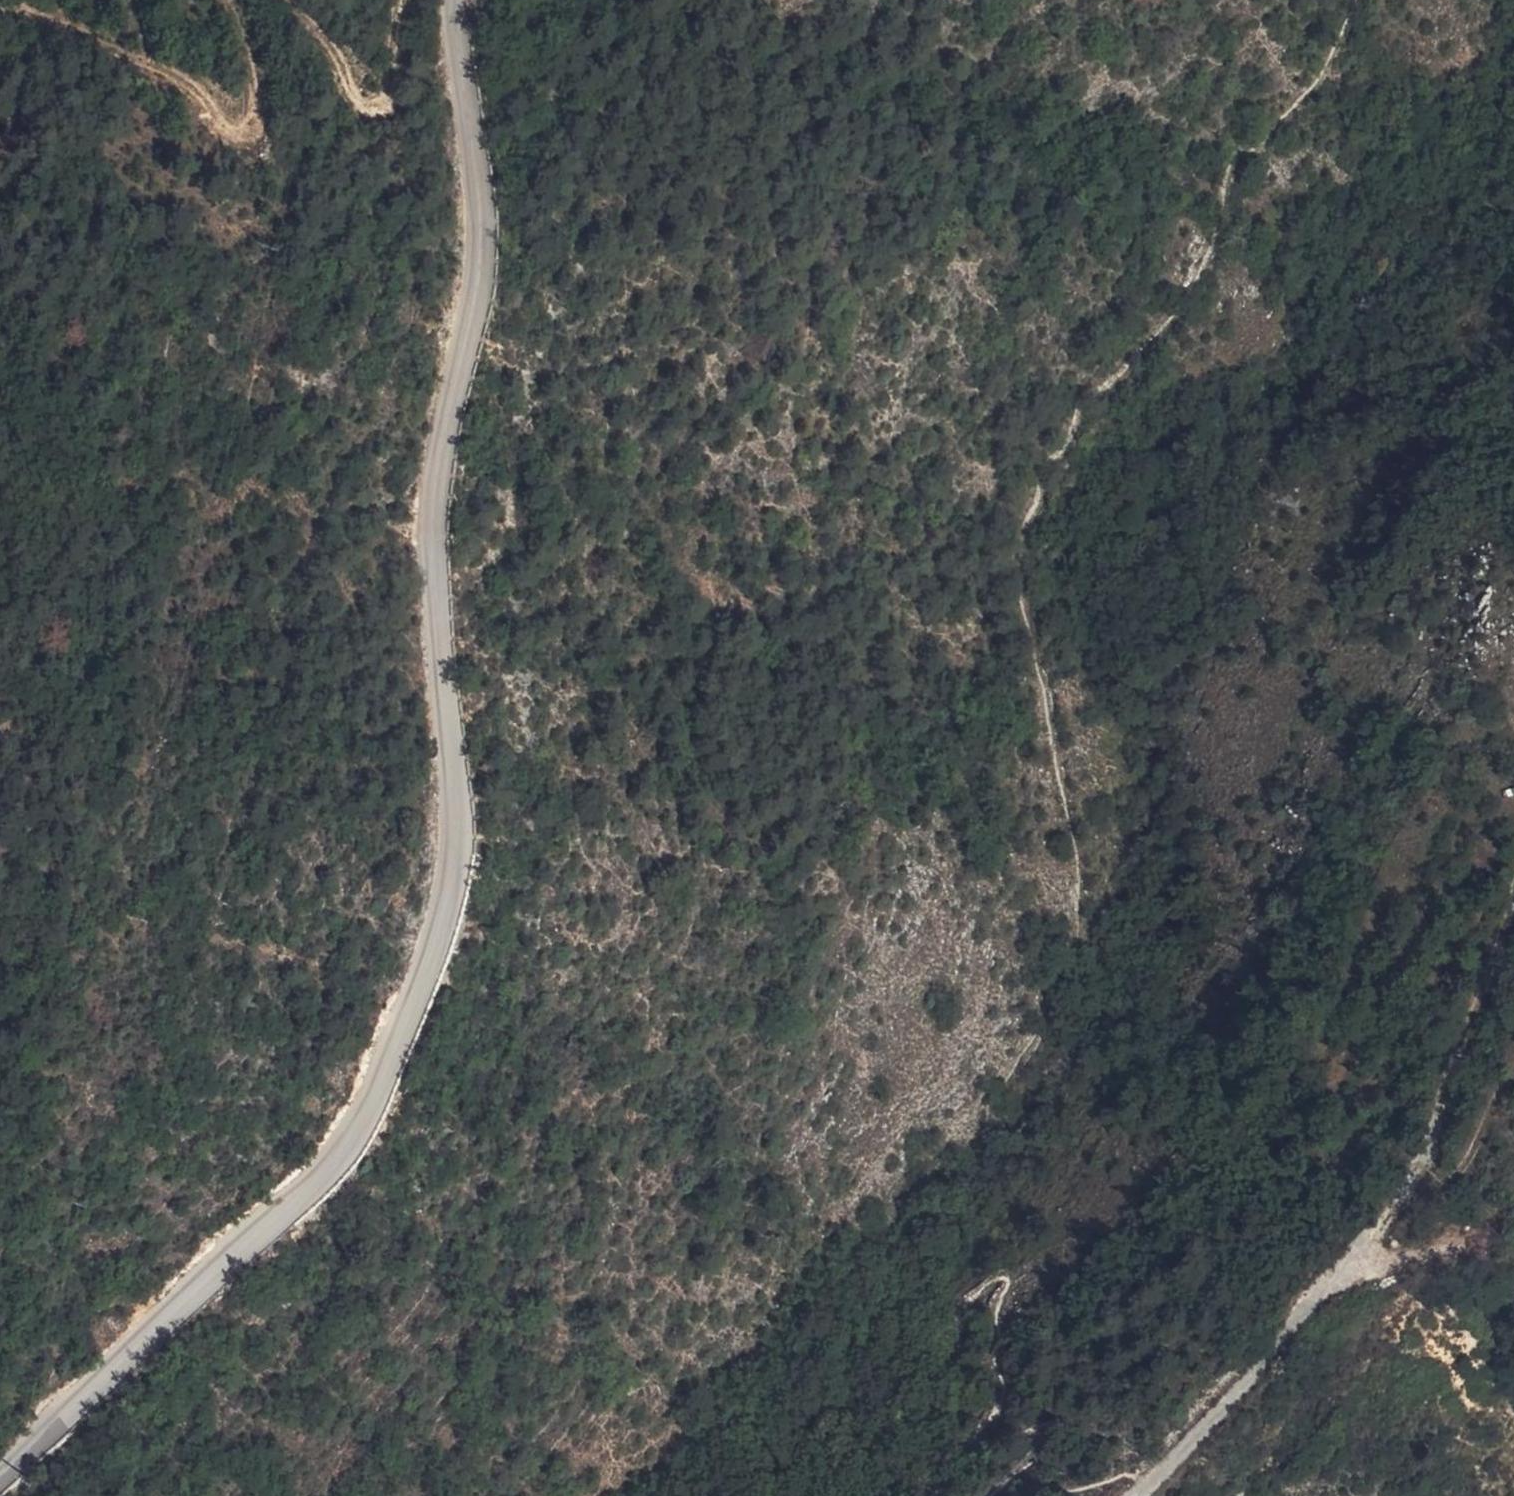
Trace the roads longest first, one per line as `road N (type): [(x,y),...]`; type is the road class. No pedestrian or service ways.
road 1 (secondary): [(457,0),(484,206),(482,266),(433,534),(458,841),(437,942),(359,1130),(326,1176),(211,1271),(0,1469)]
road 2 (track): [(1152,1484),(1397,1204),(1471,1051)]

